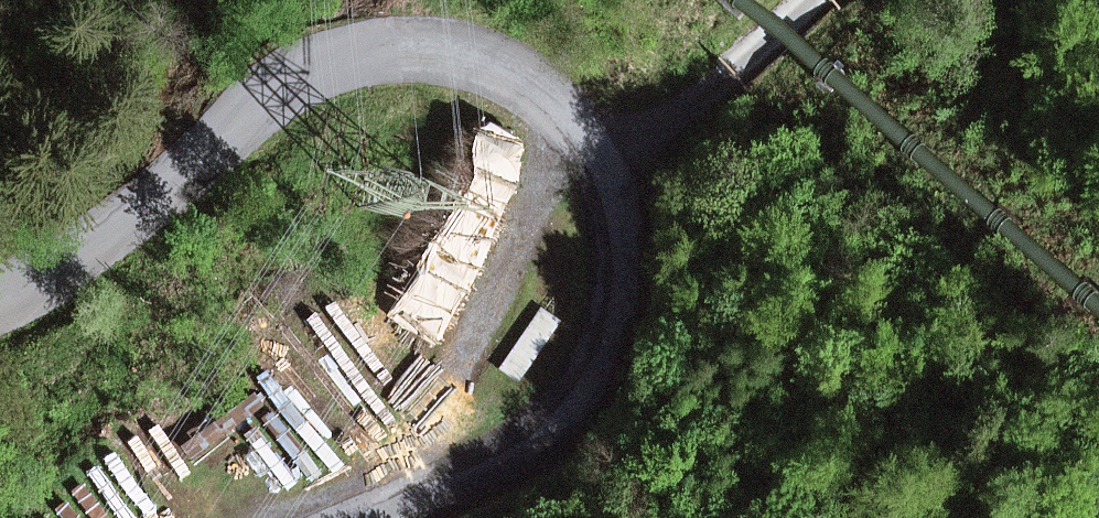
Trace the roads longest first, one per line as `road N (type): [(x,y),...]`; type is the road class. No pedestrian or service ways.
road 1 (tertiary): [(0,300),(110,234),(293,80),(334,60),(406,46),(487,59),(522,74),(584,127),(605,174),(621,273),(600,356),(579,394),(511,457),(465,484),(361,517)]
road 2 (track): [(605,174),(809,0)]

